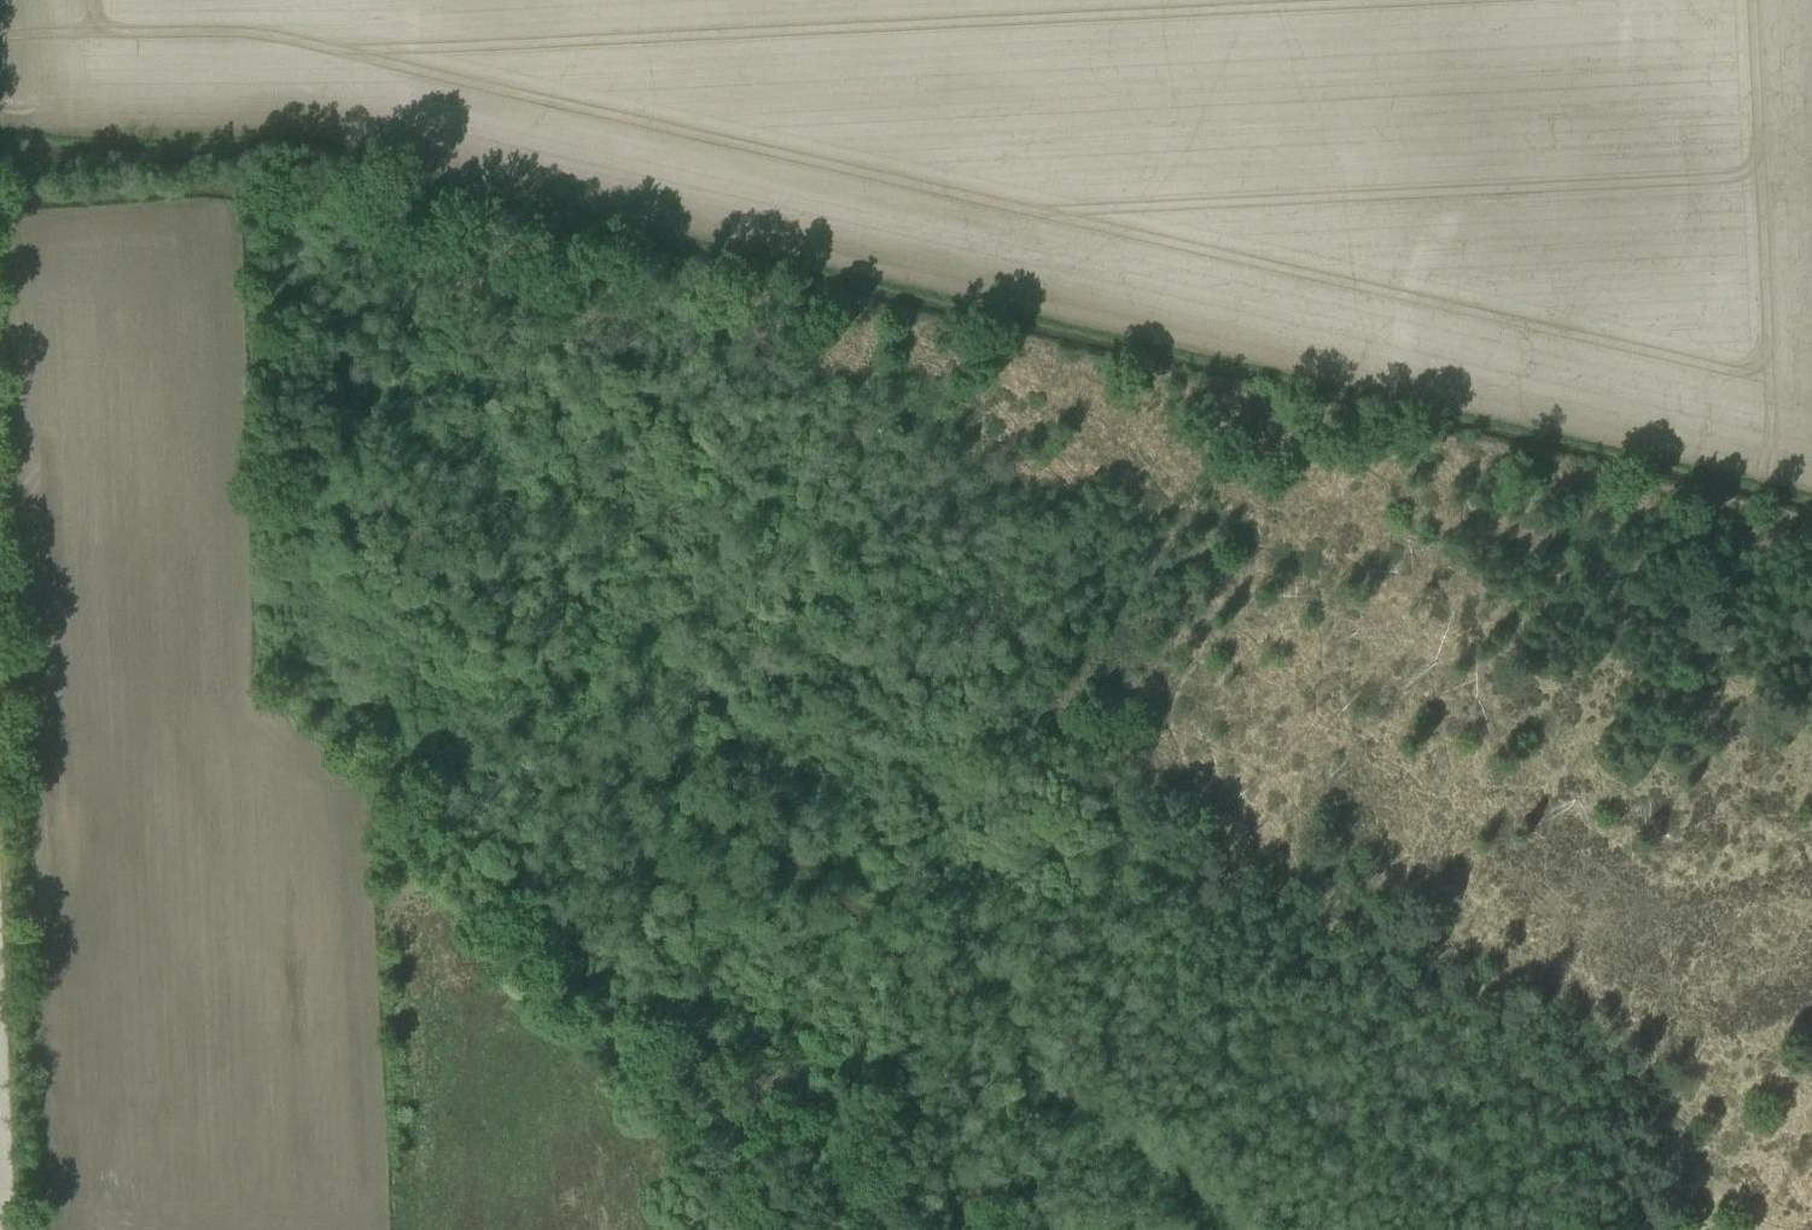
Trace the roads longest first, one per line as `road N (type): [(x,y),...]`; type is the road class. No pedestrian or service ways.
road 1 (unclassified): [(6,1229),(0,1098)]

